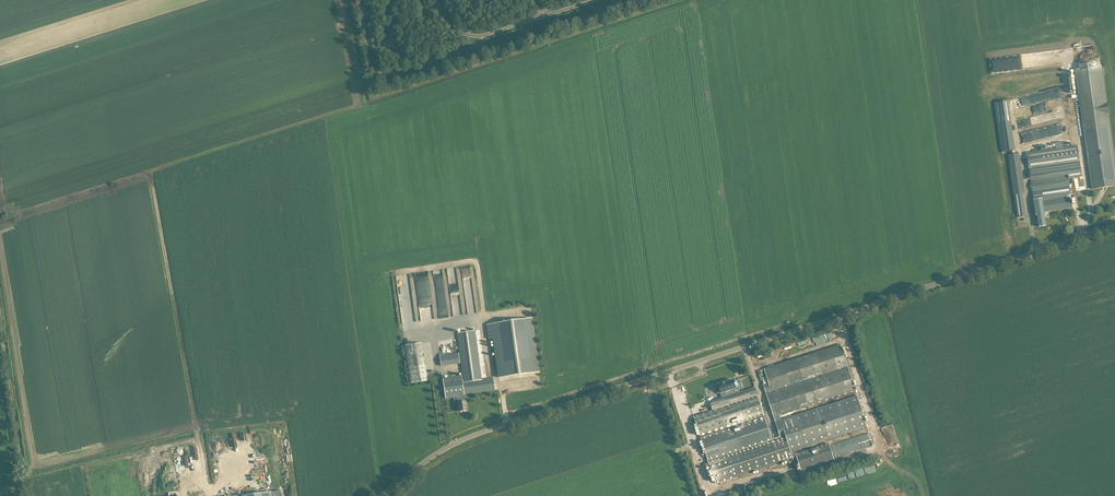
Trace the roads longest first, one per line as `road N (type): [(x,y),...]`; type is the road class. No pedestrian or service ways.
road 1 (unclassified): [(385,495),(450,445),(490,430),(1114,227)]
road 2 (unclassified): [(597,0),(473,36),(449,25),(434,0)]
road 3 (track): [(24,495),(0,342)]

